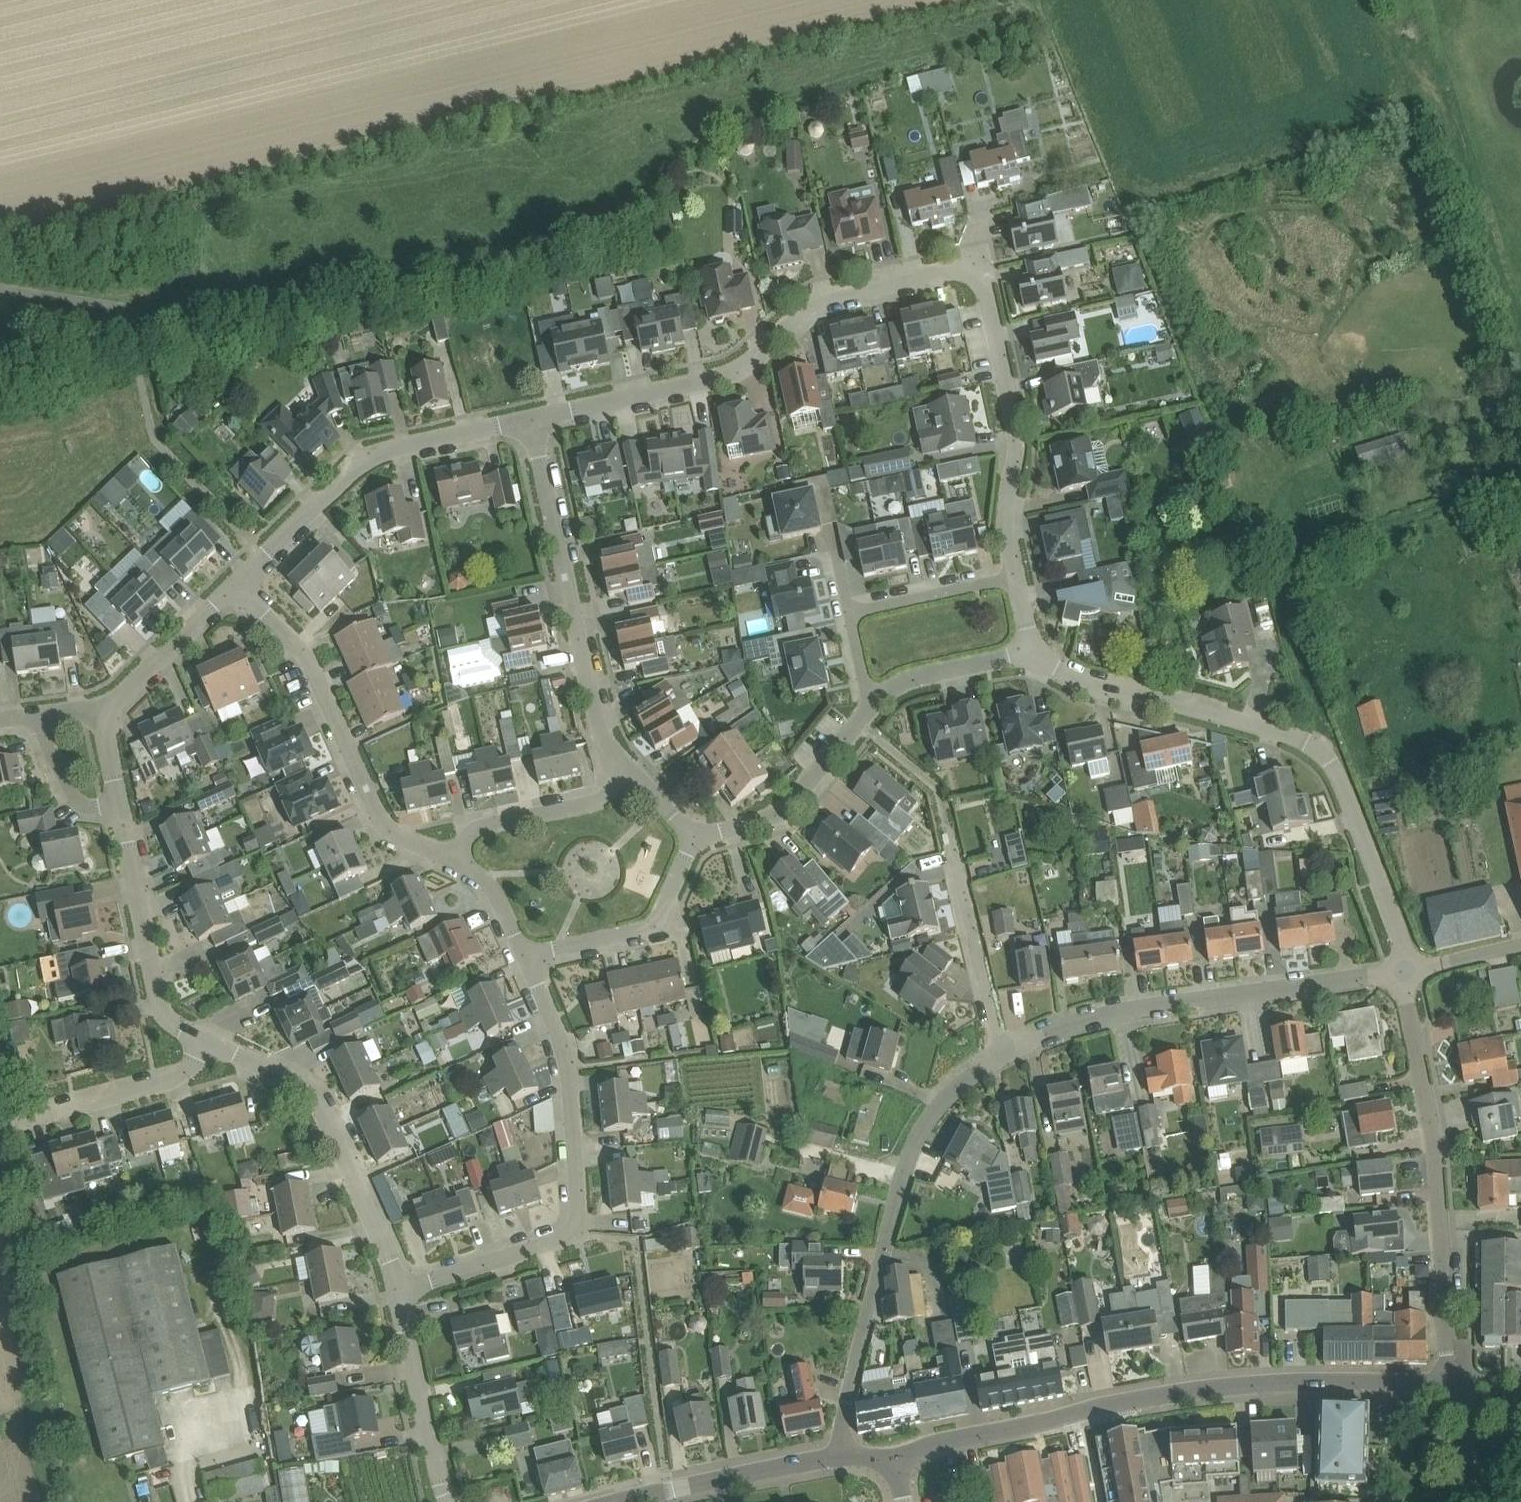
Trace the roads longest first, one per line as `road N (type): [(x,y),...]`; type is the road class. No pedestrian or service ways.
road 1 (residential): [(533,418),(737,373),(821,301),(974,273),(1019,441),(1006,522),(1014,577)]
road 2 (tertiary): [(899,1456),(1204,1387),(1450,1383)]
road 3 (residential): [(1401,973),(1400,941),(1323,750),(1069,673),(1034,652)]
road 4 (residential): [(398,1293),(577,1234),(567,1065),(527,956)]
road 5 (residential): [(840,1456),(840,1429),(900,1178),(930,1116),(1001,1053)]
road 6 (residential): [(1450,1383),(1432,1129),(1401,973)]
road 7 (residential): [(1001,1053),(1115,1011),(1401,973)]
road 8 (residential): [(633,774),(601,729),(533,418)]
road 9 (residential): [(453,859),(384,824),(302,649),(240,586)]
road 10 (residential): [(240,586),(356,462),(533,418)]
road 11 (residential): [(398,1293),(320,1094),(208,1040)]
road 12 (residential): [(208,1040),(159,1004),(120,803)]
road 13 (residential): [(693,836),(782,815),(870,700)]
road 14 (residential): [(1001,1053),(948,827)]
road 15 (residential): [(527,956),(657,925),(693,836)]
road 16 (tertiary): [(628,1501),(840,1456)]
road 17 (residential): [(449,1501),(398,1293)]
road 18 (residential): [(20,1120),(158,1081),(191,1065),(208,1040)]
road 19 (residential): [(633,774),(606,797),(479,827),(453,859)]
road 20 (residential): [(102,710),(240,586)]
road 21 (residential): [(870,700),(907,681),(1034,652)]
road 22 (residential): [(849,611),(1014,577)]
road 23 (residential): [(120,803),(81,806),(33,717)]
road 24 (residential): [(527,956),(486,877),(453,859)]
road 25 (residential): [(1401,973),(1520,945)]

